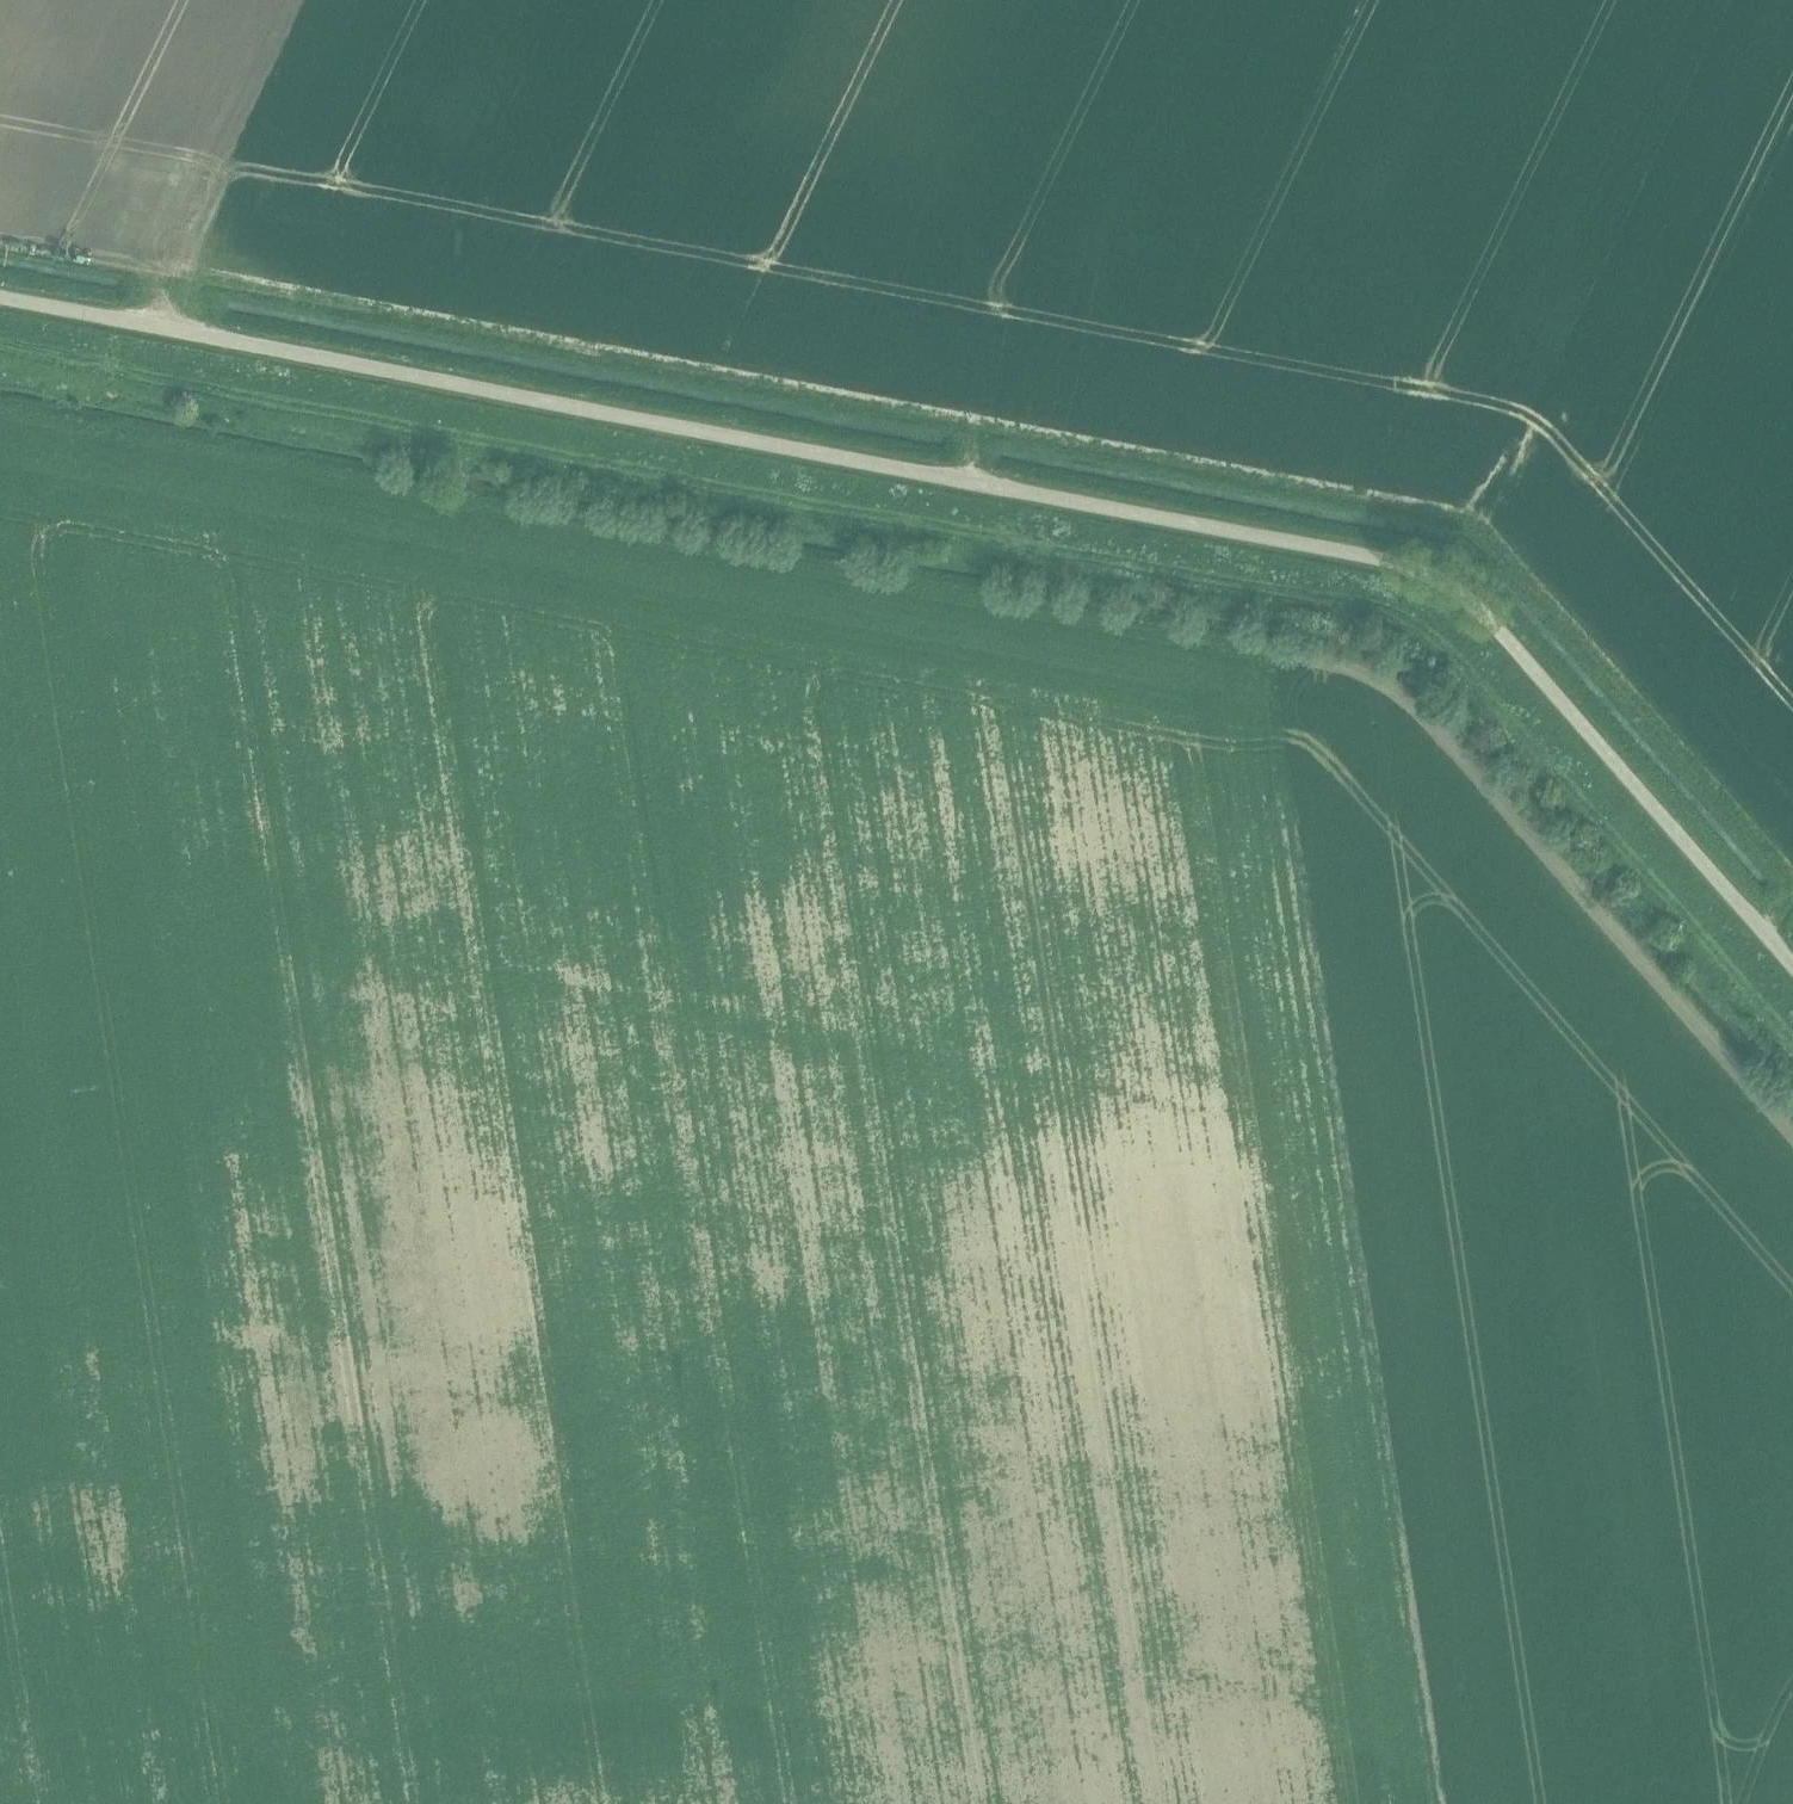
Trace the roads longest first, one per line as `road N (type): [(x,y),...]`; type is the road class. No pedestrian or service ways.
road 1 (unclassified): [(1792,963),(1471,600),(1413,566),(0,297)]

